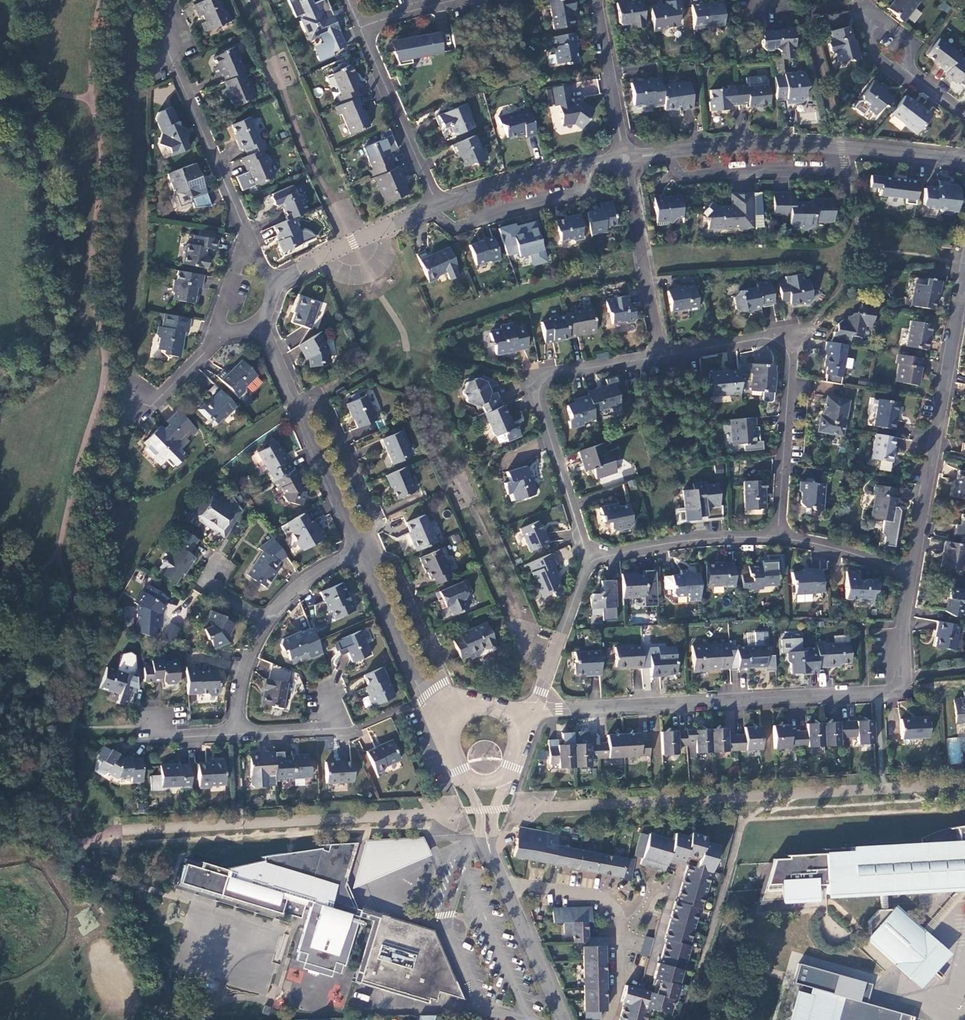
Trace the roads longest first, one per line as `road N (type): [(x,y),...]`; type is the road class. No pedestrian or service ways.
road 1 (residential): [(912,576),(899,675),(889,688),(530,721)]
road 2 (residential): [(964,163),(748,147),(628,163)]
road 3 (residential): [(776,539),(793,336),(666,354)]
road 4 (residential): [(666,354),(536,383),(592,560)]
road 5 (residential): [(964,285),(912,576)]
road 6 (residential): [(245,239),(158,0)]
road 7 (residential): [(358,550),(262,326)]
road 8 (residential): [(607,1019),(625,941),(623,913),(590,890),(503,878)]
road 9 (residential): [(440,209),(361,29)]
road 10 (residential): [(666,354),(628,163)]
road 11 (residential): [(628,163),(440,209)]
road 12 (residential): [(592,560),(776,539)]
road 13 (residential): [(440,209),(314,258),(278,282)]
road 14 (residential): [(431,704),(358,550)]
road 15 (residential): [(529,714),(592,560)]
road 16 (residential): [(628,163),(607,0)]
road 17 (residential): [(503,878),(563,1019)]
road 18 (residential): [(499,0),(361,29)]
road 19 (residential): [(776,539),(912,576)]
road 20 (residential): [(263,623),(358,550)]

